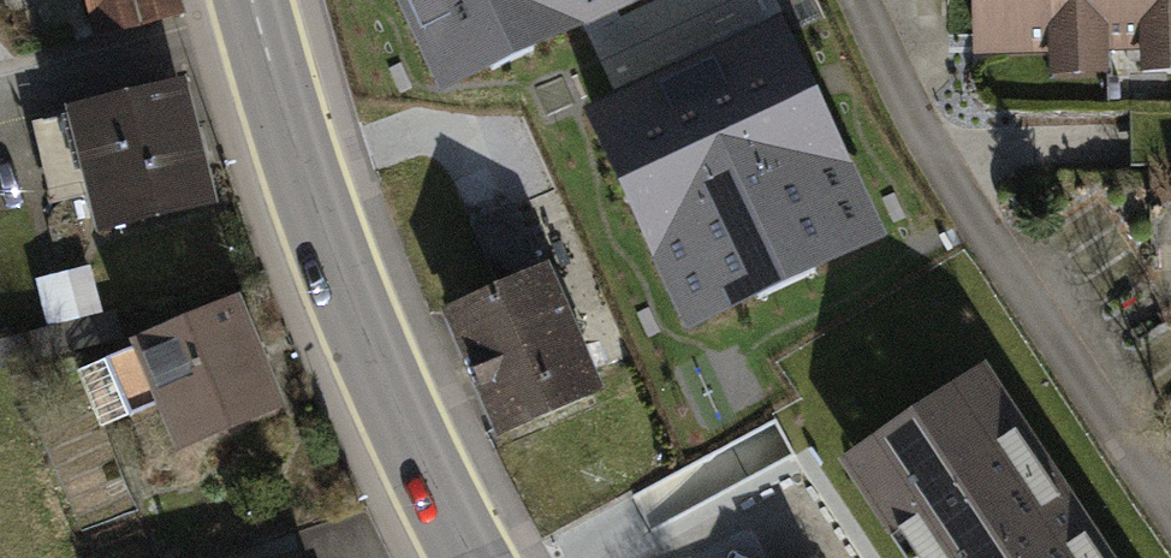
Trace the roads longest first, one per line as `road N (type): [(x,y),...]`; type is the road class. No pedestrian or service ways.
road 1 (tertiary): [(476,557),(337,268),(254,0)]
road 2 (residential): [(868,0),(981,197),(1170,468)]

